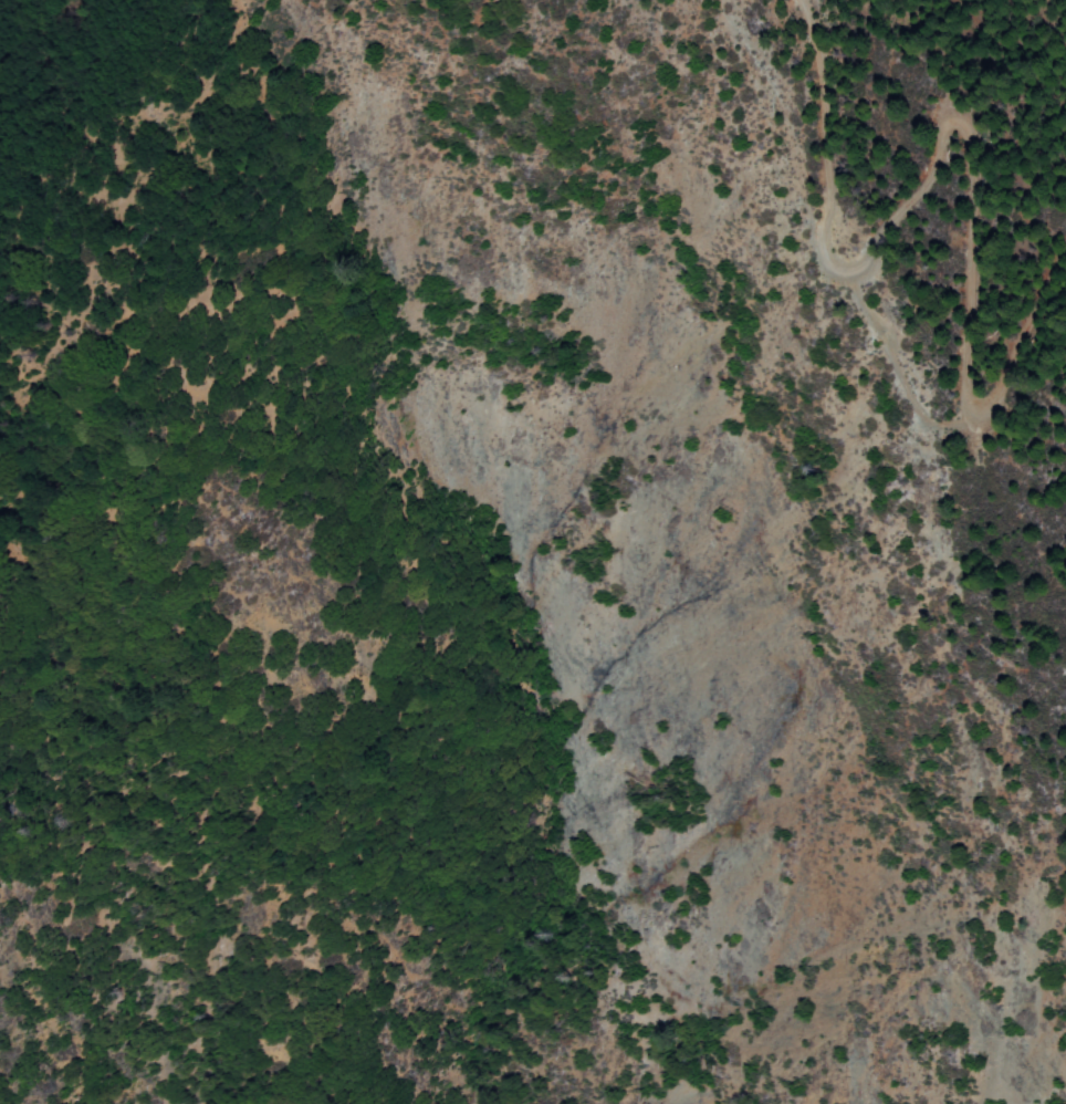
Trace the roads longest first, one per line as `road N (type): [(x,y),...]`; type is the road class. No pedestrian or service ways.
road 1 (residential): [(800,0),(824,101),(827,262),(859,270),(875,235),(928,179),(943,126),(959,117),(970,128),(965,371),(974,407),(997,399),(1065,249)]

